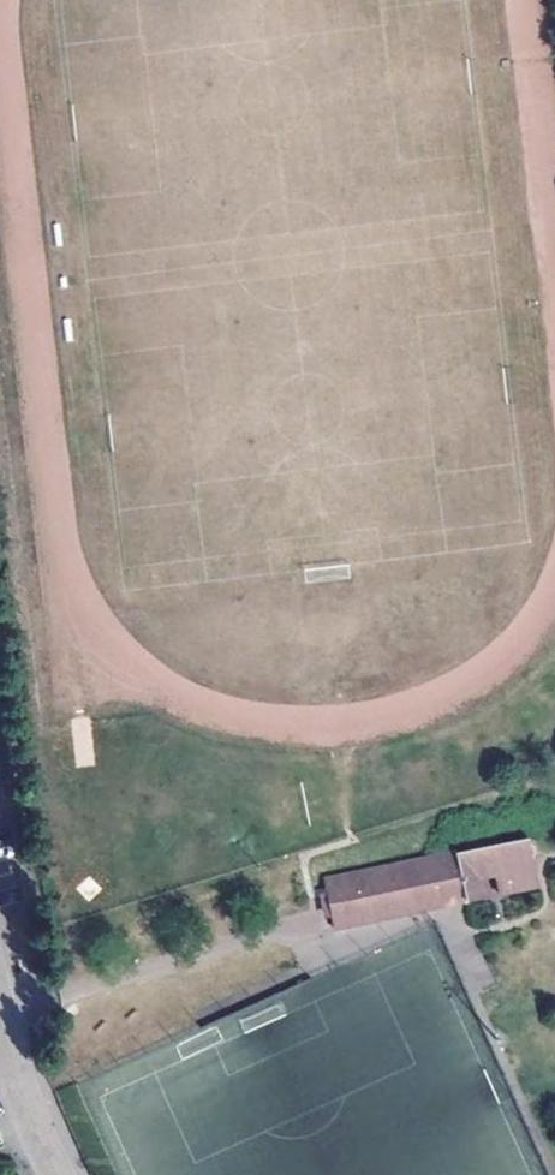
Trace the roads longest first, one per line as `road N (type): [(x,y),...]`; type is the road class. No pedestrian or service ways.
road 1 (unclassified): [(60,1174),(0,1019)]

